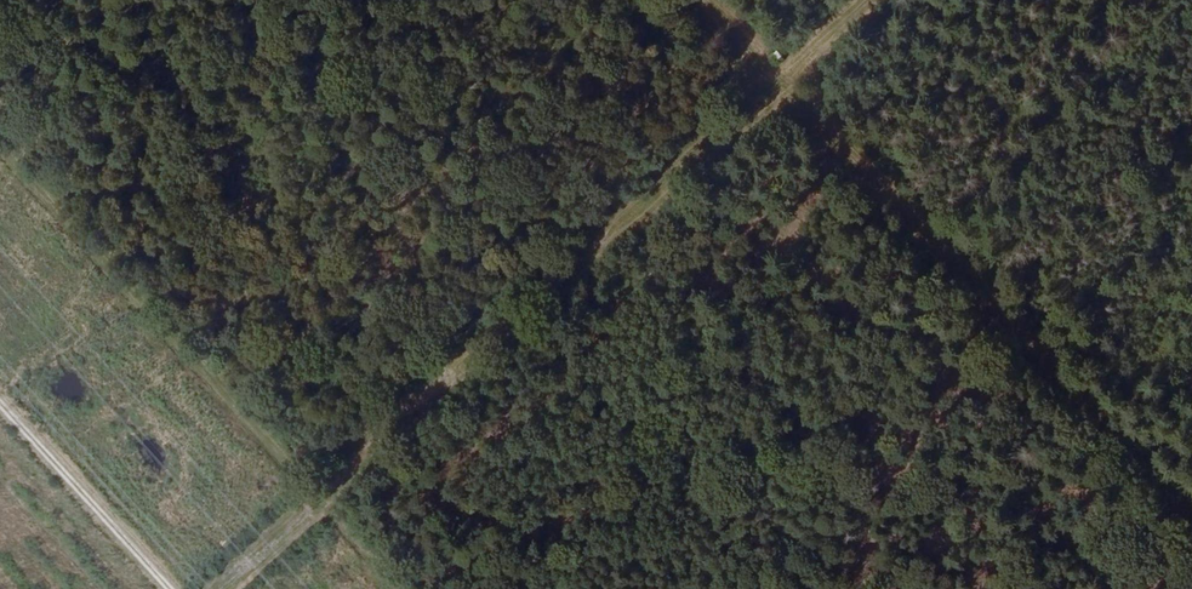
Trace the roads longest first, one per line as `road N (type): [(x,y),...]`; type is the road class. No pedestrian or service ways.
road 1 (track): [(229,588),(781,79)]
road 2 (track): [(1191,525),(707,0)]
road 3 (track): [(0,401),(171,588)]

